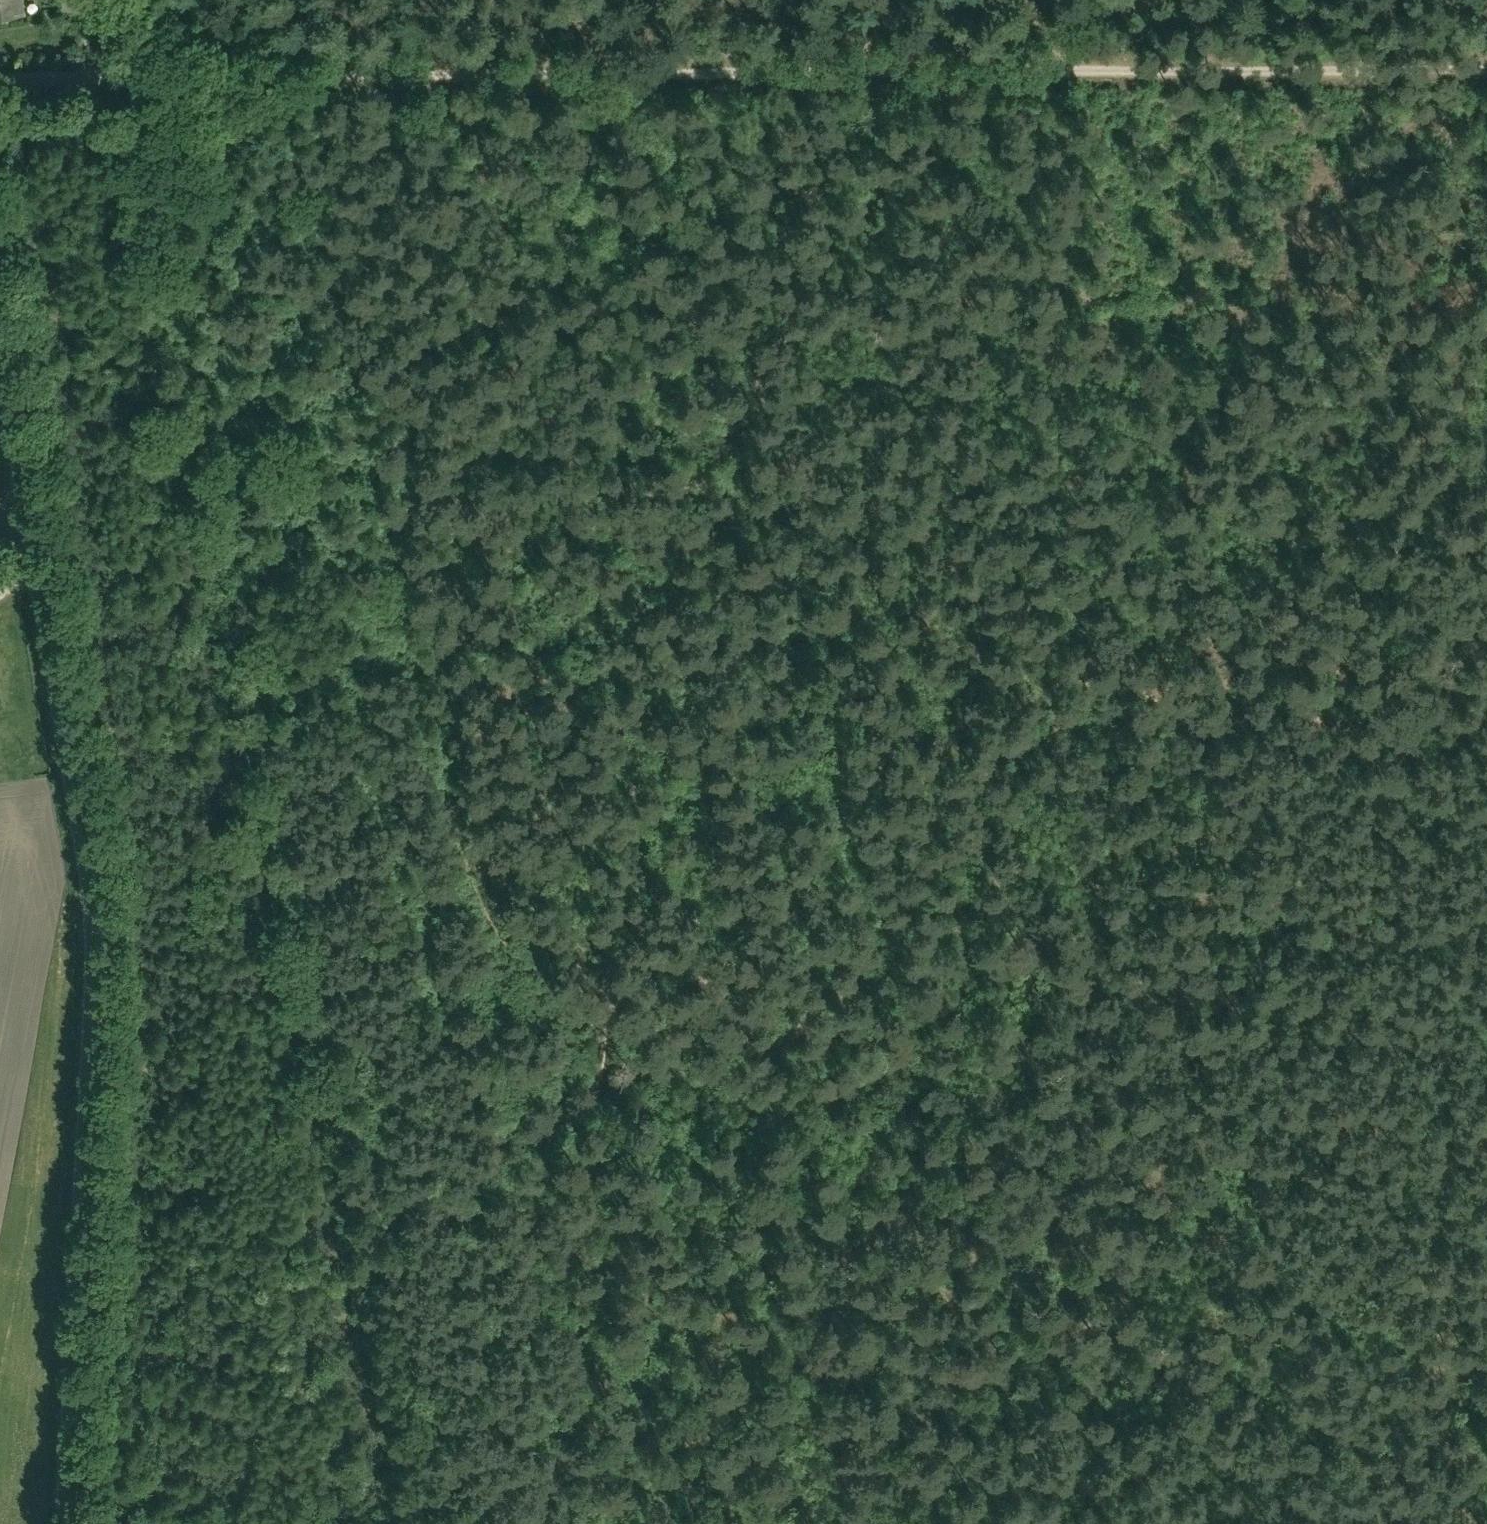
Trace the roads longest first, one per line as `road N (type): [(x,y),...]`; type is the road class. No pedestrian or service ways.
road 1 (track): [(0,82),(1486,69)]
road 2 (unclassified): [(67,1523),(94,985),(75,798),(30,519)]
road 3 (unclassified): [(30,519),(0,348)]

